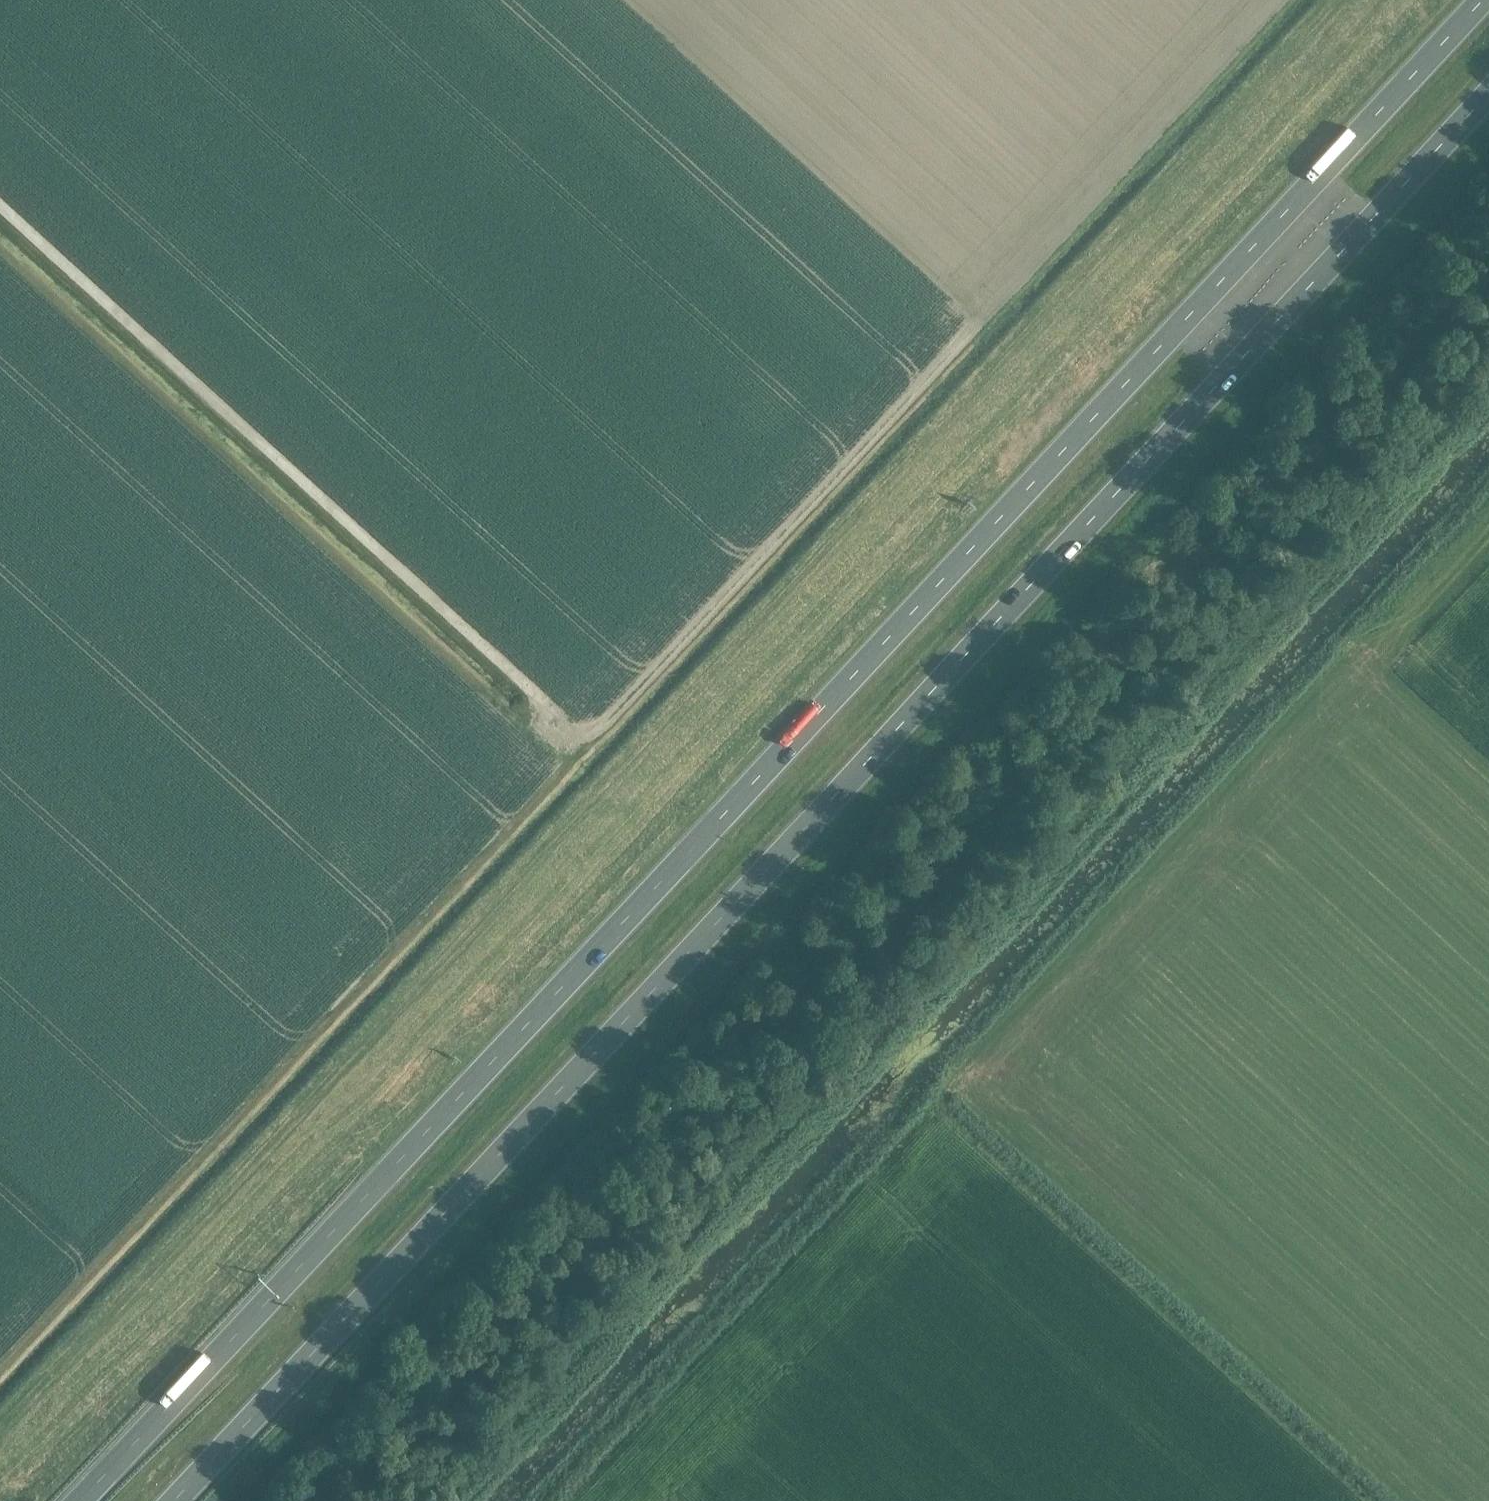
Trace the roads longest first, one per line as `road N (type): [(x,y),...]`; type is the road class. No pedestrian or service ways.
road 1 (trunk): [(1485,0),(78,1500)]
road 2 (trunk): [(176,1500),(1488,98)]

